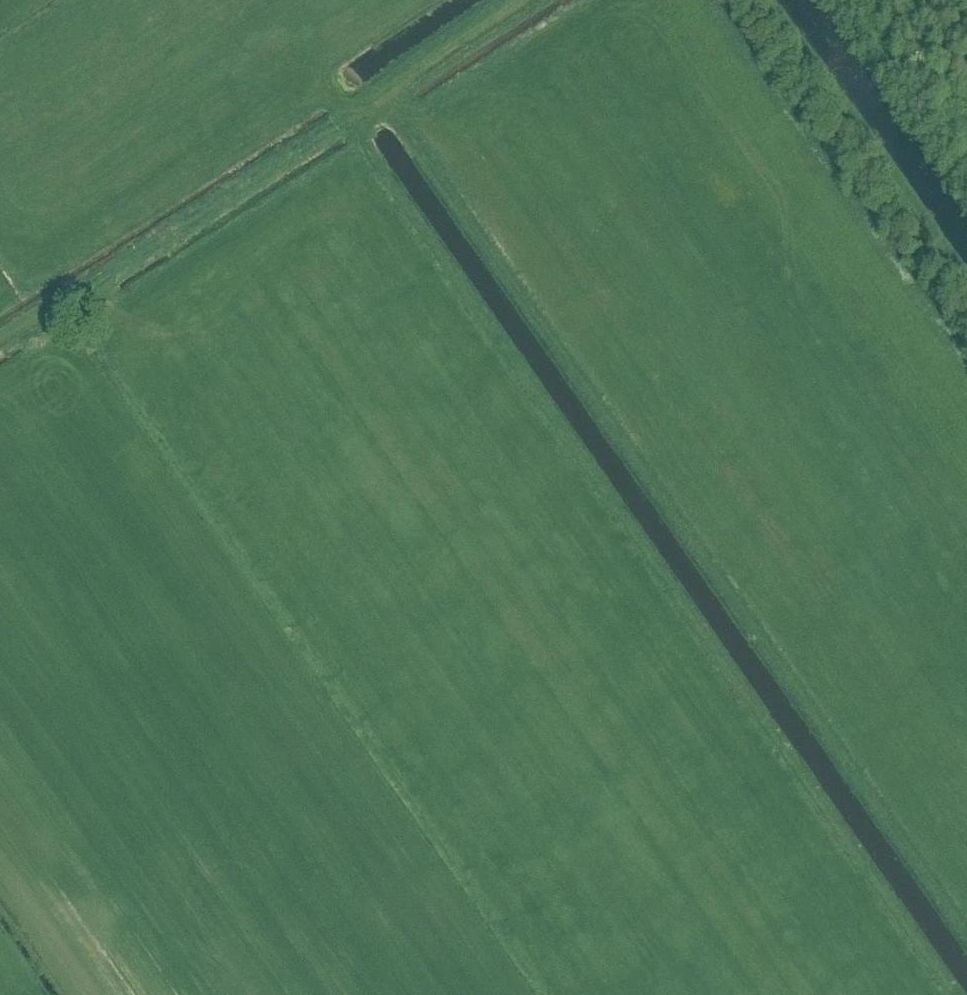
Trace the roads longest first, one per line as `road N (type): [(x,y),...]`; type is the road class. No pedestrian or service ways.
road 1 (track): [(0,343),(529,0)]

